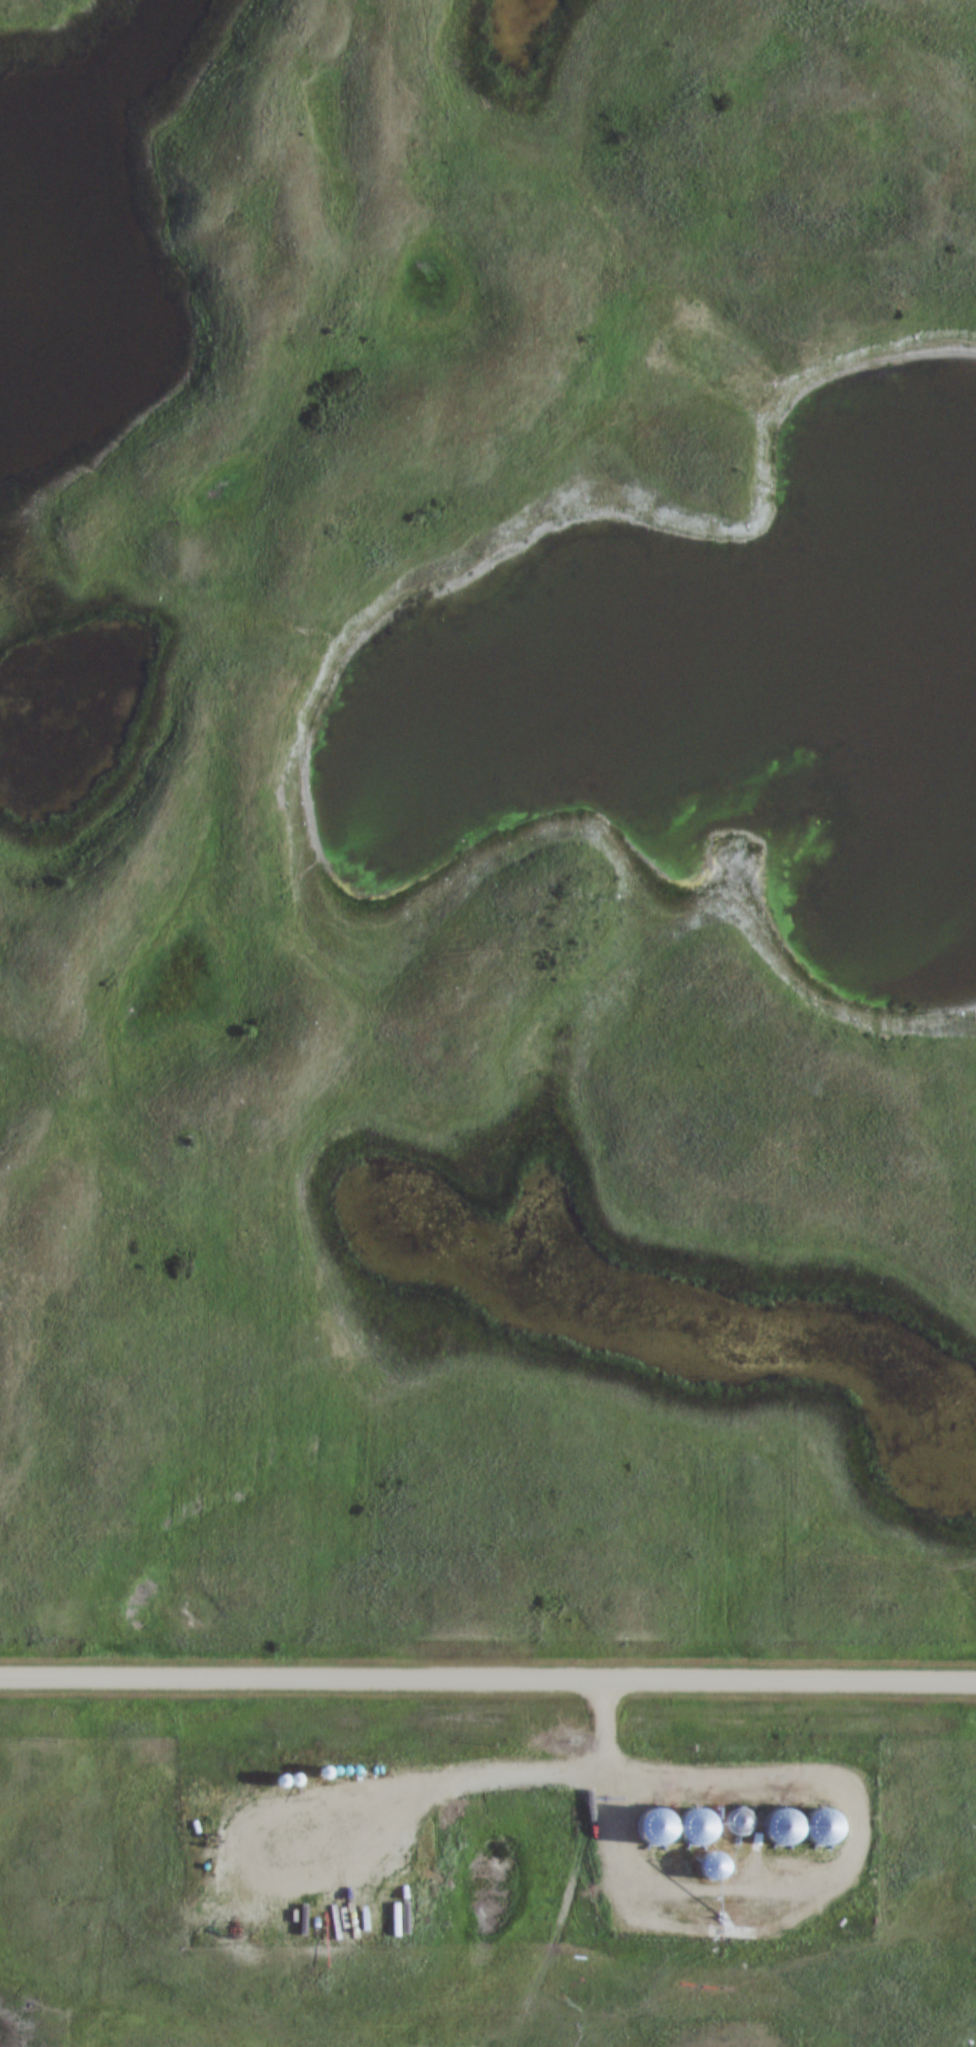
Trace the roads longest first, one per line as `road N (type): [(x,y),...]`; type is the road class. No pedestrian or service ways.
road 1 (tertiary): [(975,1681),(0,1678)]

